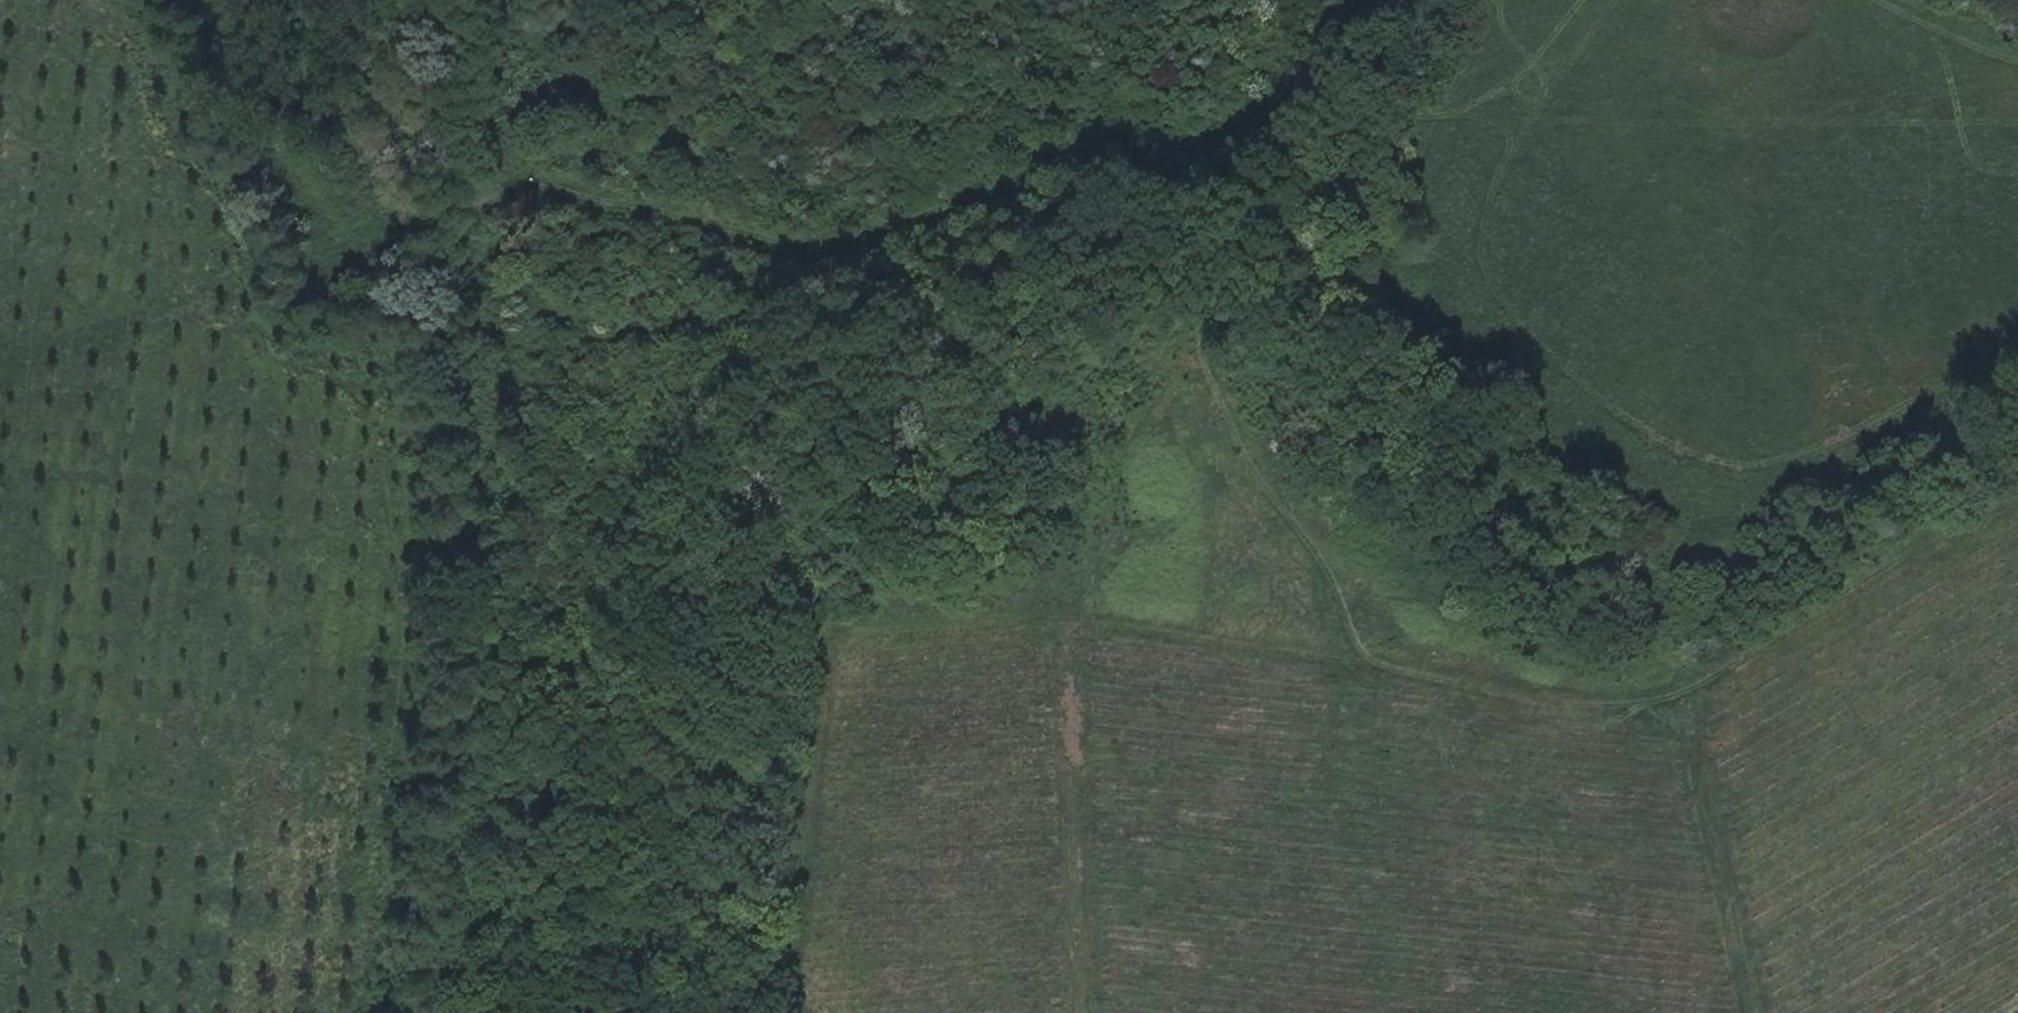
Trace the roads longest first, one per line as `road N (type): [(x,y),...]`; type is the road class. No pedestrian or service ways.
road 1 (track): [(1450,0),(1299,215),(1173,225),(1008,210),(749,393),(684,597),(570,1012)]

